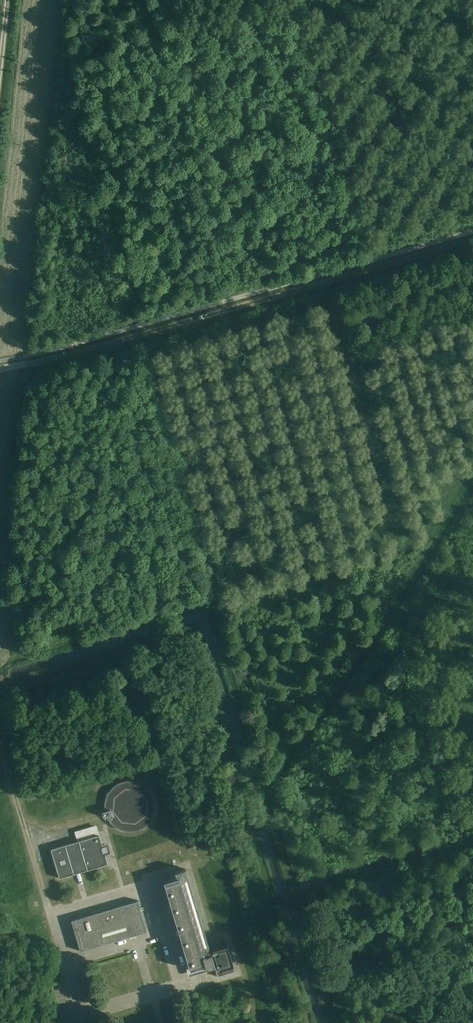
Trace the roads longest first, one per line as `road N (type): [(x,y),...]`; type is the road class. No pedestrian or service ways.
road 1 (track): [(0,369),(472,240)]
road 2 (track): [(0,748),(45,901)]

